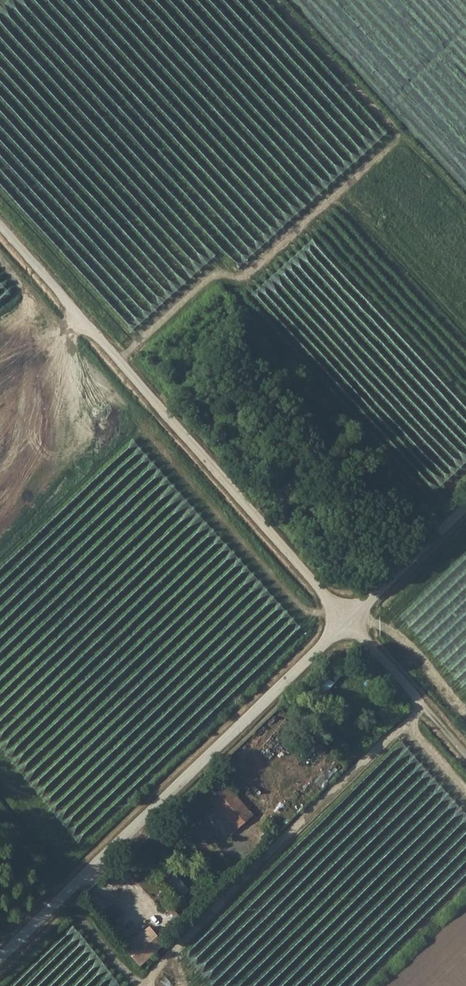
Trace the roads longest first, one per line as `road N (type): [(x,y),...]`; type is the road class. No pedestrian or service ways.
road 1 (track): [(0,228),(345,618)]
road 2 (track): [(0,953),(345,618)]
road 3 (track): [(345,618),(465,755)]
road 4 (track): [(345,618),(465,502)]
road 5 (track): [(465,719),(383,625),(345,618)]

